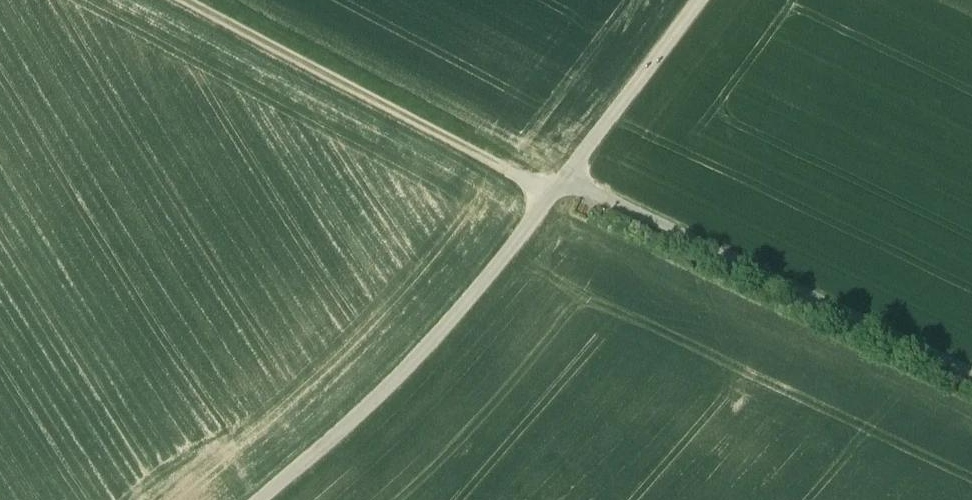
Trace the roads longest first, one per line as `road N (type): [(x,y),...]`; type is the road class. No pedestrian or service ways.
road 1 (track): [(971,375),(565,182)]
road 2 (track): [(259,499),(384,387),(553,195)]
road 3 (track): [(179,0),(553,195)]
road 4 (track): [(553,195),(696,0)]

